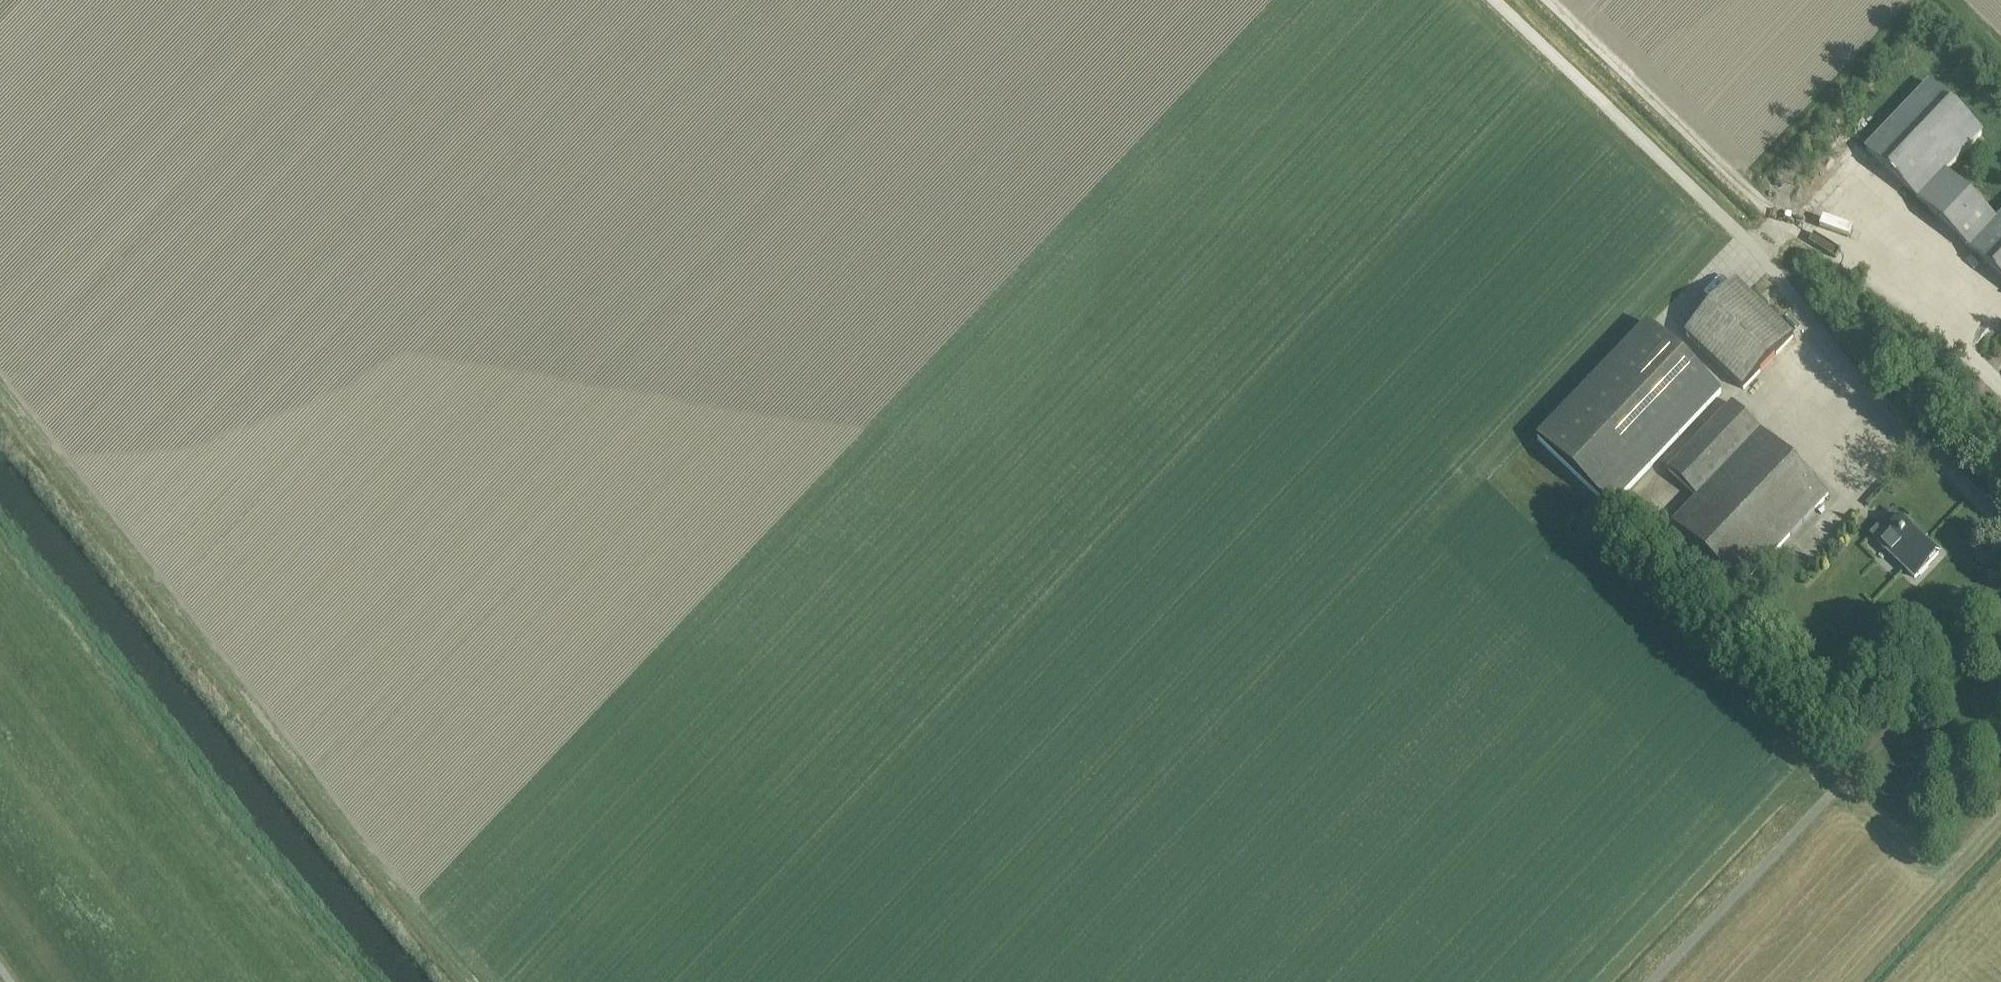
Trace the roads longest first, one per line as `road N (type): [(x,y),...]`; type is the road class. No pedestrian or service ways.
road 1 (track): [(1750,244),(1495,0)]
road 2 (track): [(1552,0),(1780,217)]

